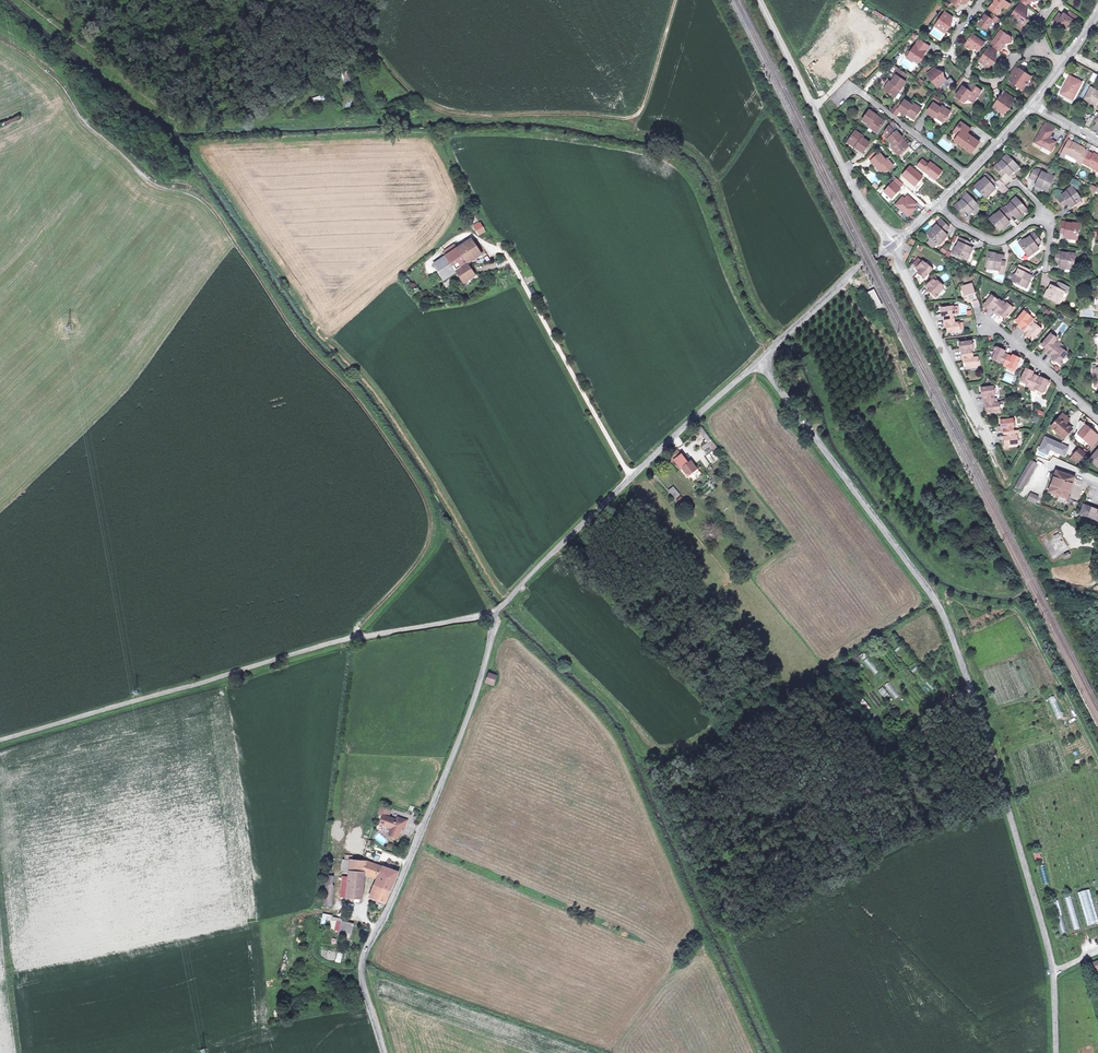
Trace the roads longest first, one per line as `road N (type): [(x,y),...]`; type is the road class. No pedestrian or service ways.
road 1 (track): [(25,0),(183,124),(266,121),(350,52),(363,50),(414,95),(482,115),(622,118),(645,98),(673,0)]
road 2 (track): [(0,36),(54,72),(79,113),(156,183),(191,183),(201,192),(430,506),(434,532),(422,555),(355,637)]
road 3 (unclassified): [(1055,1052),(1049,952),(983,725),(937,602),(758,362)]
road 4 (unclassified): [(0,741),(355,637),(495,613)]
road 5 (unclassified): [(385,1052),(360,969),(462,734),(495,613)]
road 6 (unclassified): [(495,613),(758,362)]
road 7 (track): [(622,118),(633,130),(703,157),(754,293),(770,321),(789,330)]
road 8 (unclassified): [(893,245),(843,168),(761,0)]
road 9 (residential): [(991,450),(893,245)]
road 10 (unclassified): [(758,362),(855,269),(893,245)]
road 11 (residential): [(983,0),(956,40),(959,62),(992,81),(1036,43)]
road 12 (residential): [(968,174),(846,83),(838,93)]
road 13 (residential): [(1097,418),(985,327)]
road 14 (track): [(838,284),(886,346),(907,391)]
road 15 (residential): [(938,205),(990,241),(1045,216)]

